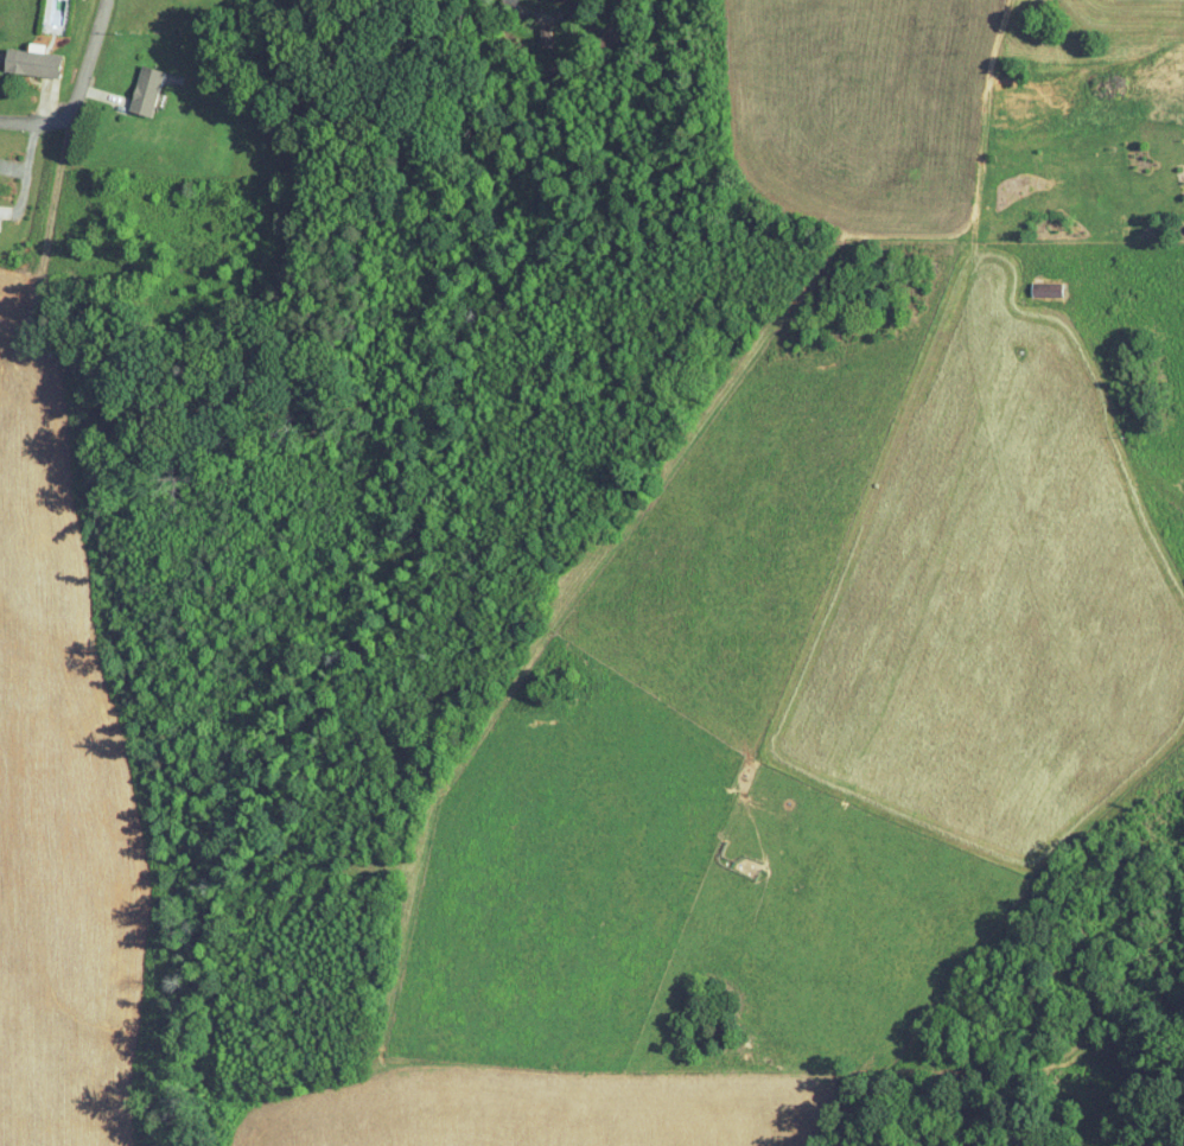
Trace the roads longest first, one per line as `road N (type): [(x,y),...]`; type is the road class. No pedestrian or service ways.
road 1 (residential): [(59,125),(102,0)]

